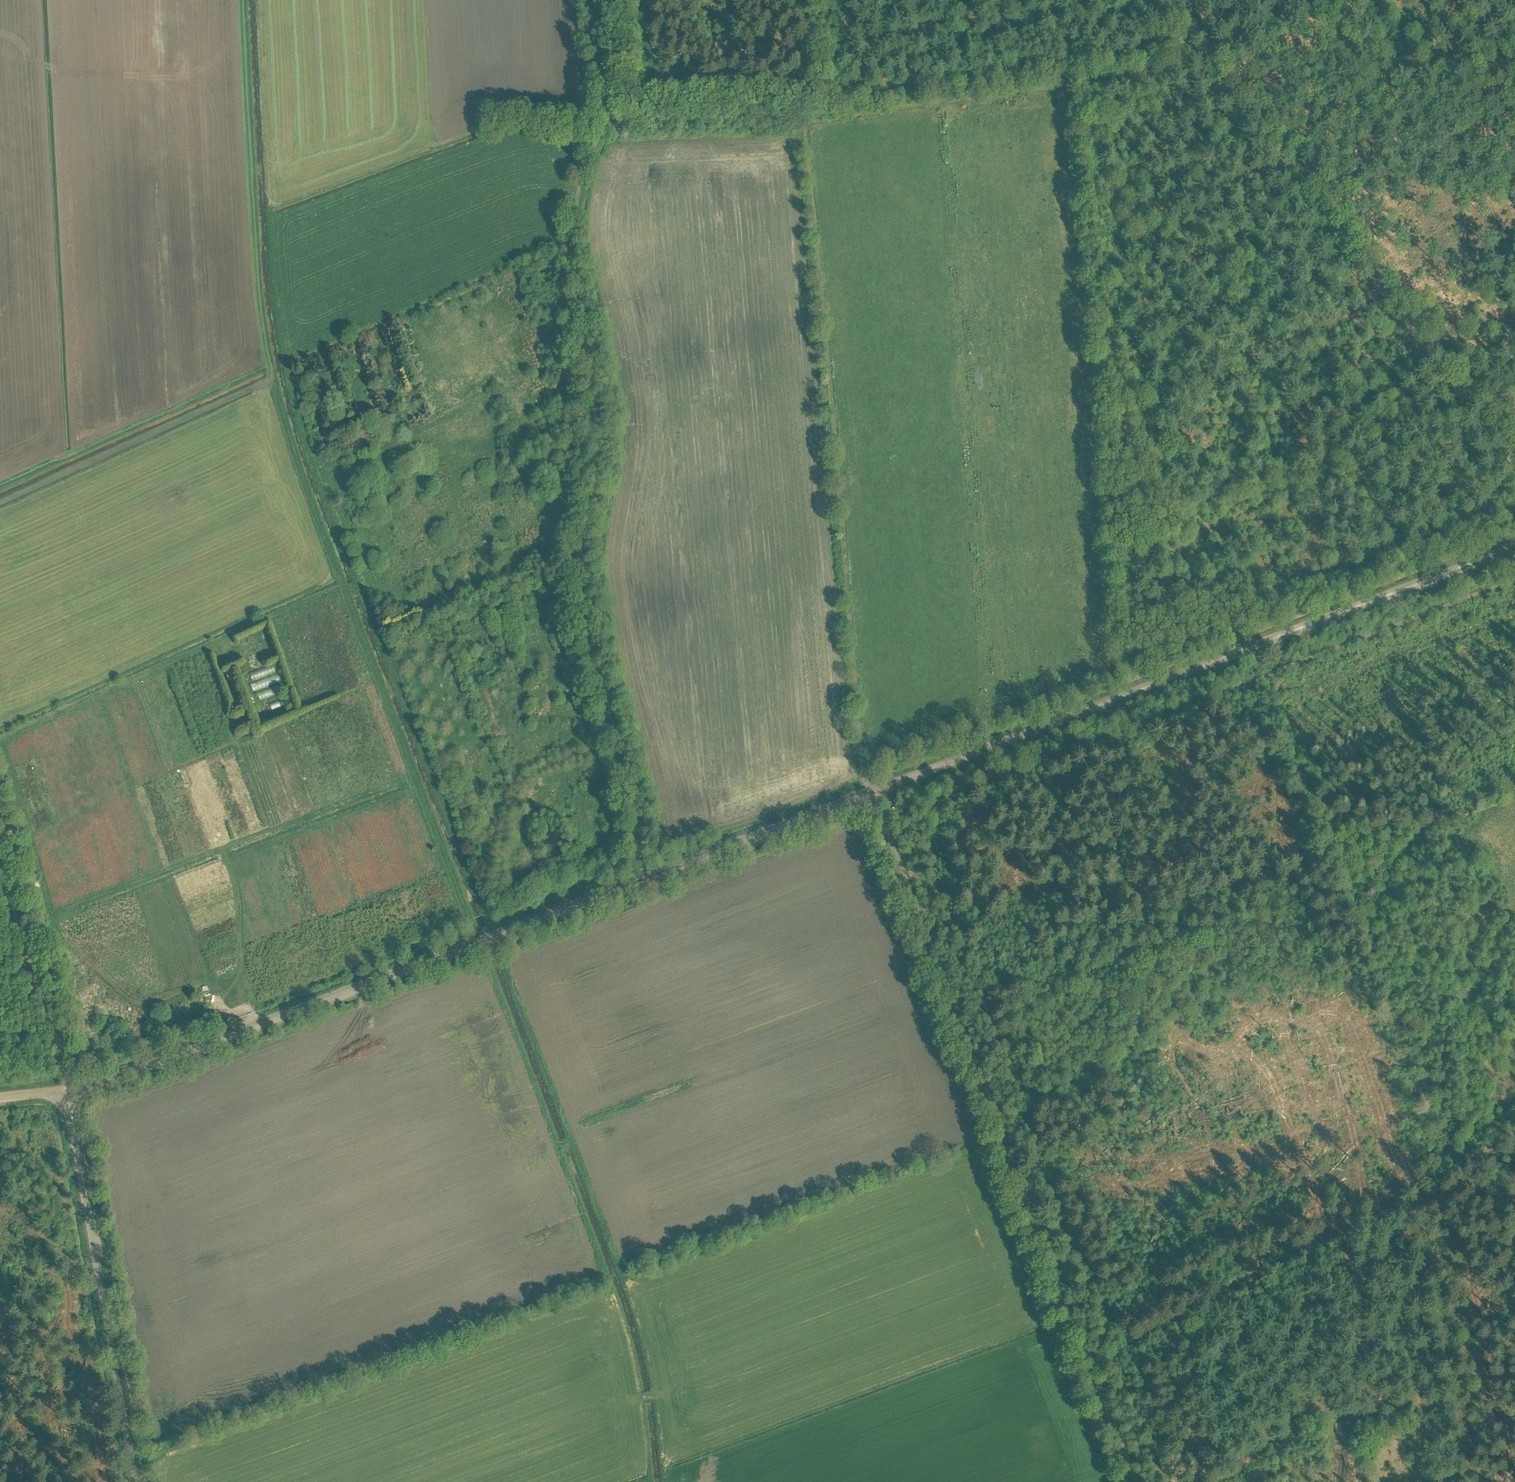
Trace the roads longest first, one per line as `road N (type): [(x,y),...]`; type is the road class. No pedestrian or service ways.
road 1 (tertiary): [(63,1091),(281,1016),(1514,546)]
road 2 (track): [(870,794),(806,124)]
road 3 (track): [(1090,1362),(1514,1138)]
road 4 (unclassified): [(135,1481),(63,1091)]
road 5 (track): [(63,1091),(12,904)]

